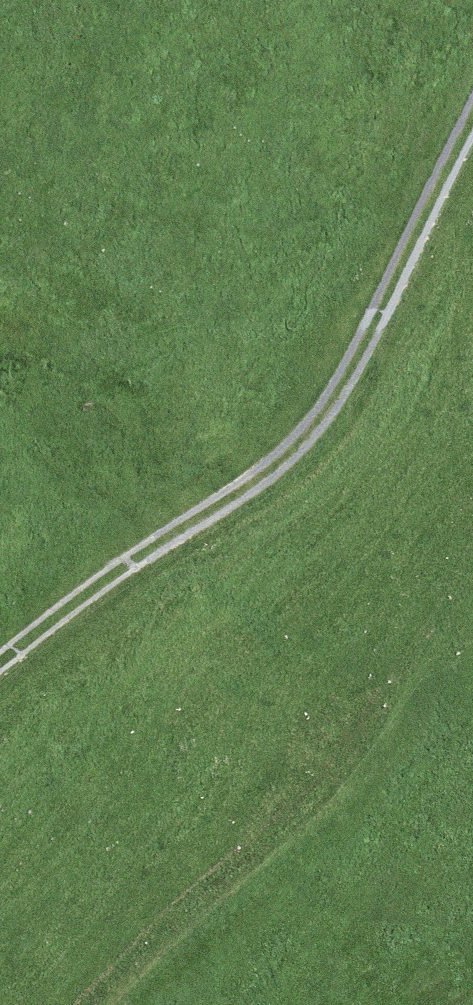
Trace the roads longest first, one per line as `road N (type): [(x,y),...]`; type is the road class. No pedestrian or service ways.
road 1 (track): [(0,667),(345,408),(472,133)]
road 2 (track): [(74,1004),(160,895),(318,749),(472,498)]

